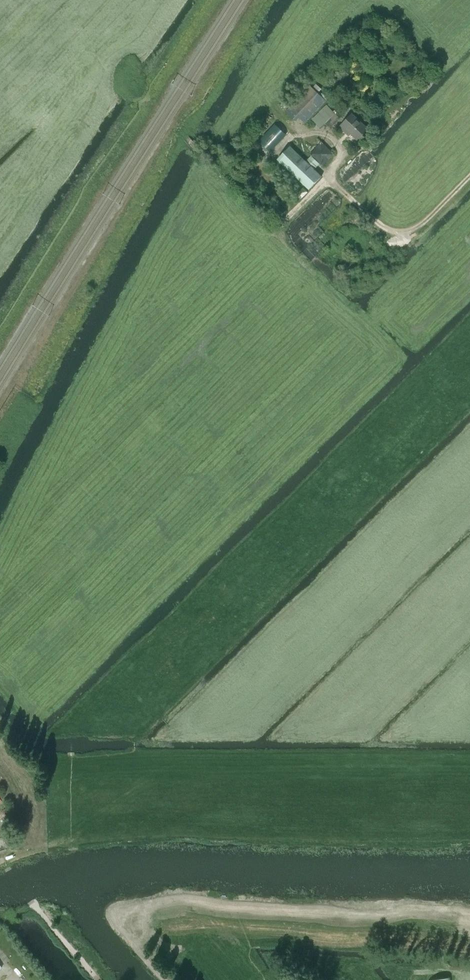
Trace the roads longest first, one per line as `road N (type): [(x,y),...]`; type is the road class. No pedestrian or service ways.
road 1 (track): [(6,860),(47,846),(166,835),(469,835)]

